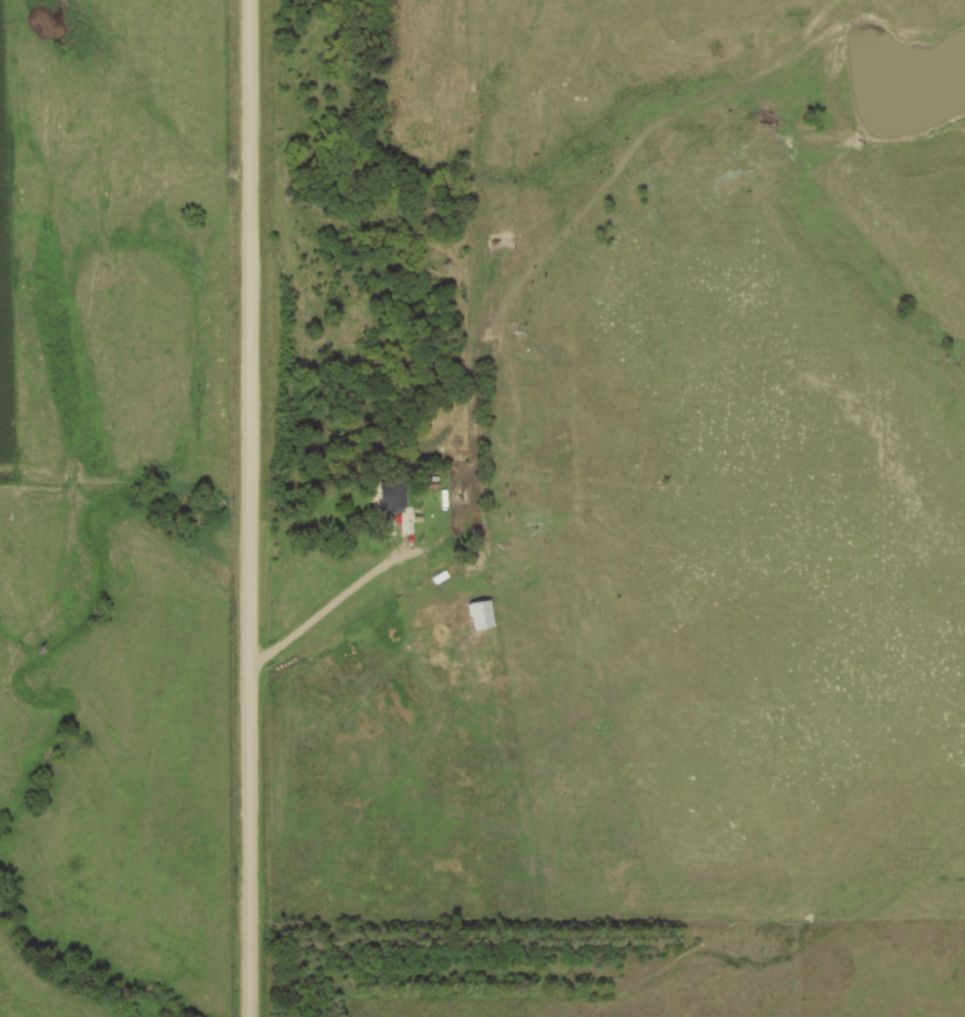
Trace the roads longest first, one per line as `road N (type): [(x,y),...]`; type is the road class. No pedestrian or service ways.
road 1 (residential): [(251,1016),(247,0)]

